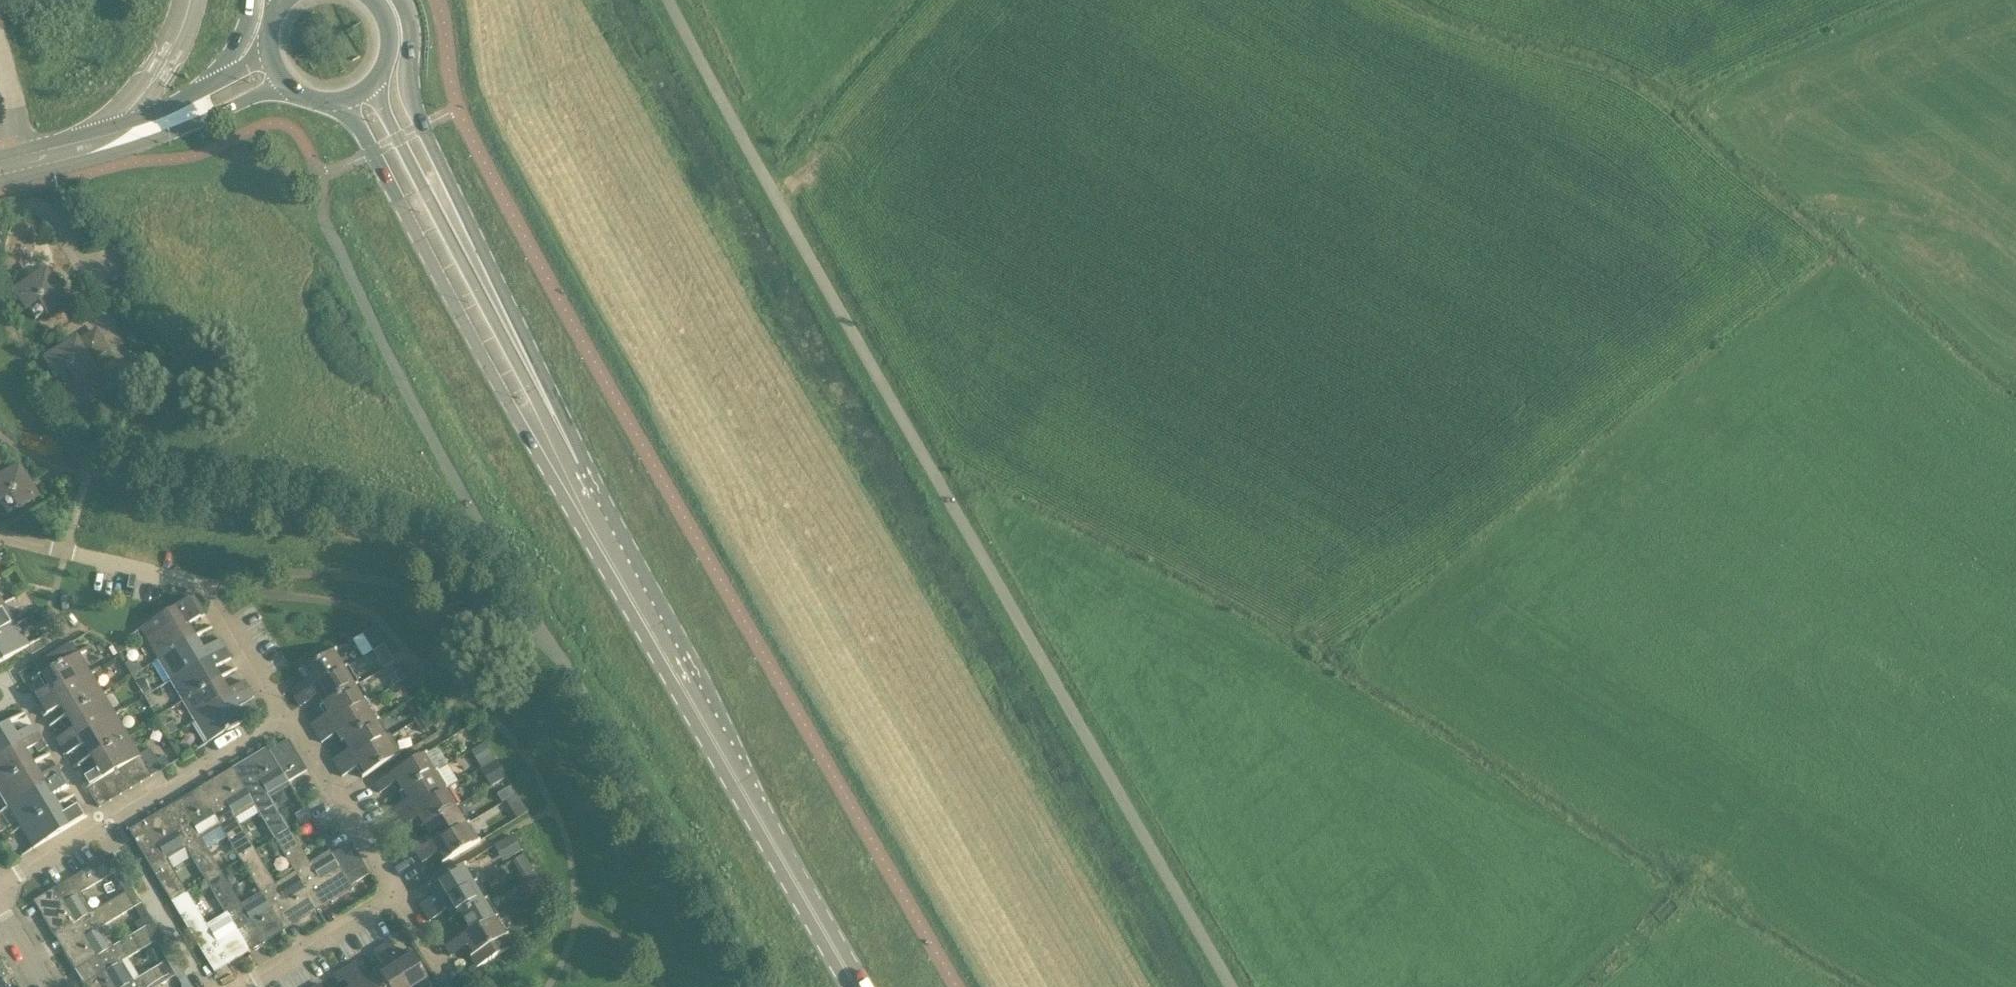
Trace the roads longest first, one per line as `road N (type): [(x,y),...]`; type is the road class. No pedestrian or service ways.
road 1 (unclassified): [(1231,986),(667,0)]
road 2 (secondary): [(863,986),(554,451)]
road 3 (secondary): [(345,102),(511,403),(554,451)]
road 4 (residential): [(0,891),(280,724)]
road 5 (residential): [(280,724),(208,587),(66,551)]
road 6 (secondary): [(554,451),(524,346),(447,208)]
road 7 (secondary): [(447,208),(443,170),(411,87),(415,41),(403,0)]
road 8 (residential): [(400,897),(311,741),(280,724)]
road 9 (residential): [(239,986),(400,897)]
road 10 (residential): [(88,471),(32,405),(21,346),(0,320)]
road 11 (tertiary): [(118,137),(172,132),(288,88)]
road 12 (secondary): [(447,208),(421,176),(374,83)]

